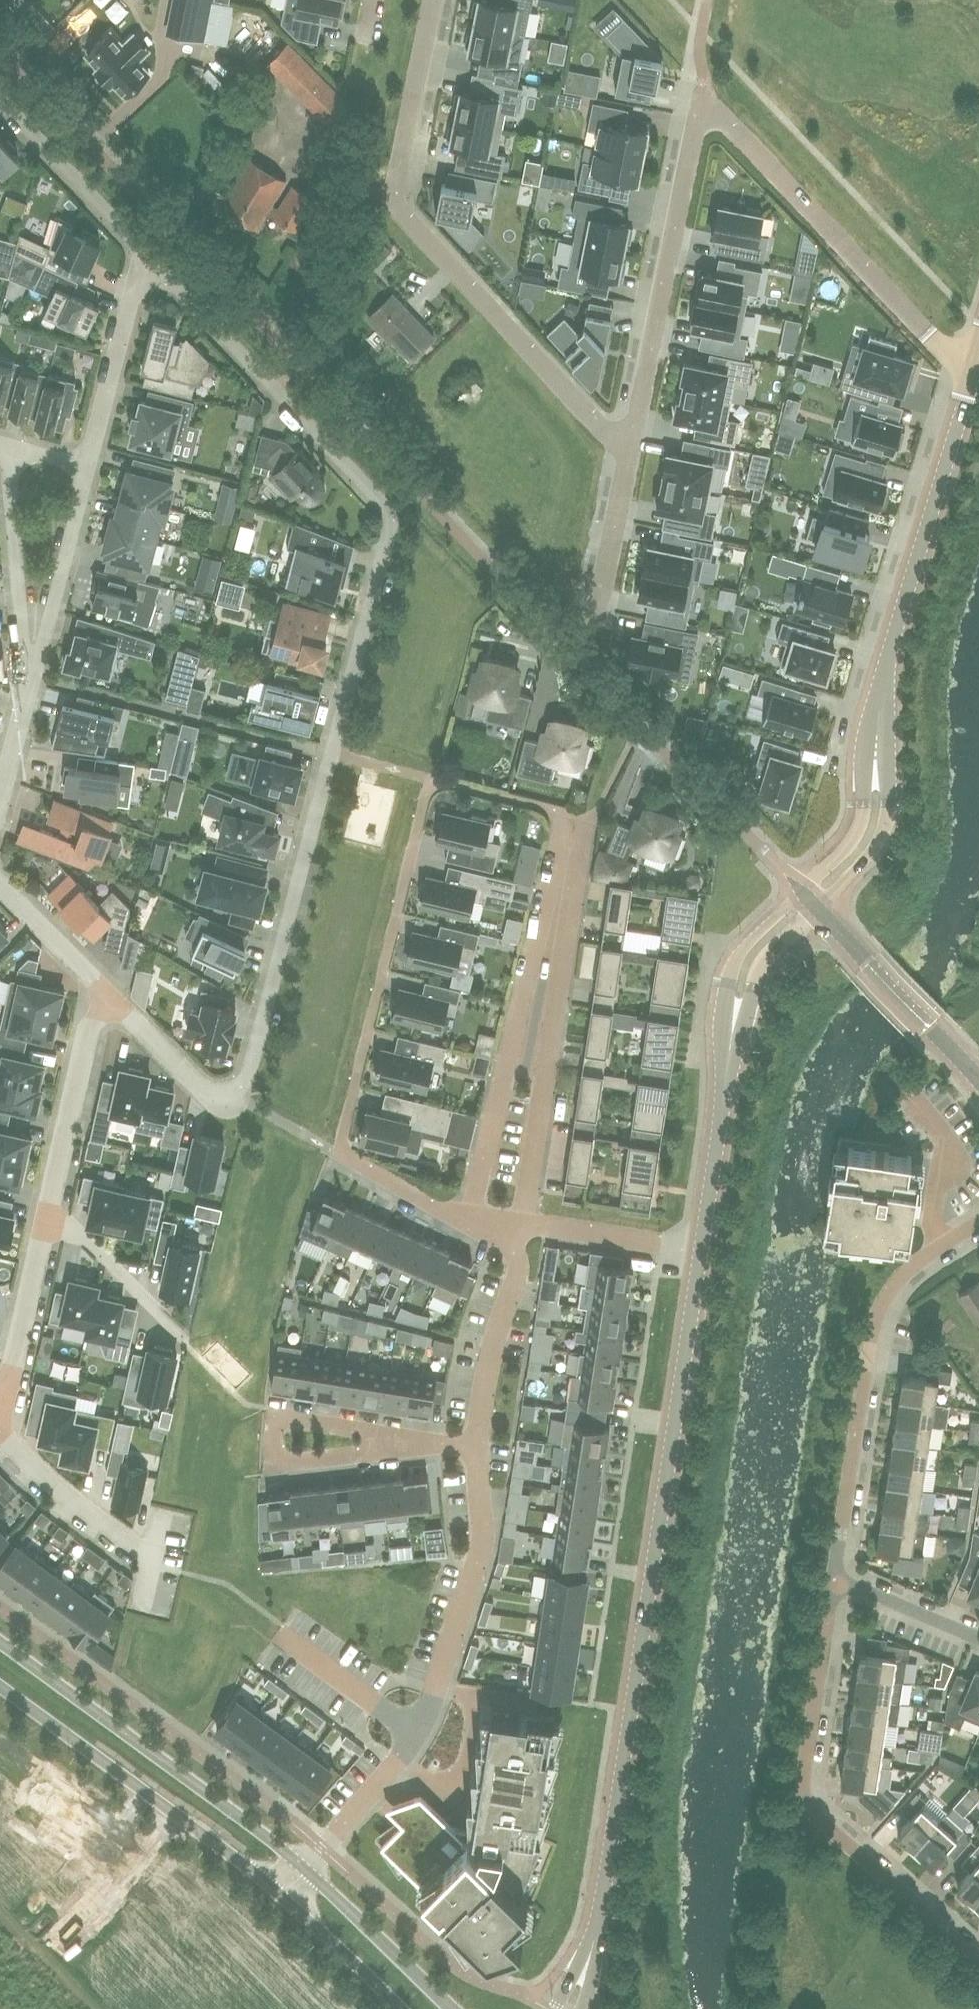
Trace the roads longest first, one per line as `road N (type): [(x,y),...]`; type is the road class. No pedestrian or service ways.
road 1 (residential): [(113,1002),(210,1095),(240,1098),(392,517),(145,254)]
road 2 (residential): [(565,653),(0,41)]
road 3 (unclassified): [(567,2008),(602,1910),(695,1247)]
road 4 (residential): [(976,362),(944,350),(705,98),(628,451)]
road 5 (residential): [(470,1217),(337,1154),(431,778),(561,810)]
road 6 (unclassified): [(810,898),(869,831),(883,677),(976,362)]
road 7 (residential): [(628,451),(403,213),(397,176),(433,0)]
road 8 (residential): [(478,1450),(479,1554),(433,1694),(398,1755),(306,1870)]
road 9 (residential): [(978,1963),(810,1810),(801,1783),(836,1580)]
road 10 (residential): [(561,810),(470,1217)]
road 11 (residential): [(522,1222),(589,817)]
road 12 (residential): [(836,1580),(871,1337),(883,1303),(918,1260),(978,1223)]
road 13 (tertiary): [(306,1870),(0,1643)]
road 14 (unclassified): [(695,1247),(740,980),(758,947),(810,898)]
road 15 (tertiary): [(0,1686),(281,1896)]
road 16 (residential): [(810,898),(565,653)]
road 17 (residential): [(978,1082),(810,898)]
road 18 (residential): [(6,449),(30,691)]
road 19 (residential): [(522,1222),(515,1281),(489,1359),(478,1450)]
road 20 (residential): [(113,1002),(85,1032),(47,1218)]
road 21 (residential): [(88,470),(30,691)]
road 22 (residential): [(145,254),(88,470)]
road 23 (residential): [(628,451),(597,625),(565,653)]
road 24 (residential): [(447,1444),(278,1417),(273,1463)]
road 25 (residential): [(145,254),(0,104)]
road 26 (tertiary): [(451,2008),(306,1870)]
road 27 (residential): [(0,1437),(151,1556)]
road 28 (residential): [(47,1218),(0,1399)]
road 29 (residential): [(47,1218),(69,1224),(186,1339)]
road 30 (residential): [(273,1463),(447,1444)]
road 31 (residential): [(695,1247),(522,1222)]
road 32 (tertiary): [(281,1896),(401,2008)]
road 33 (residential): [(0,886),(113,1002)]
road 34 (residential): [(978,1638),(836,1580)]

